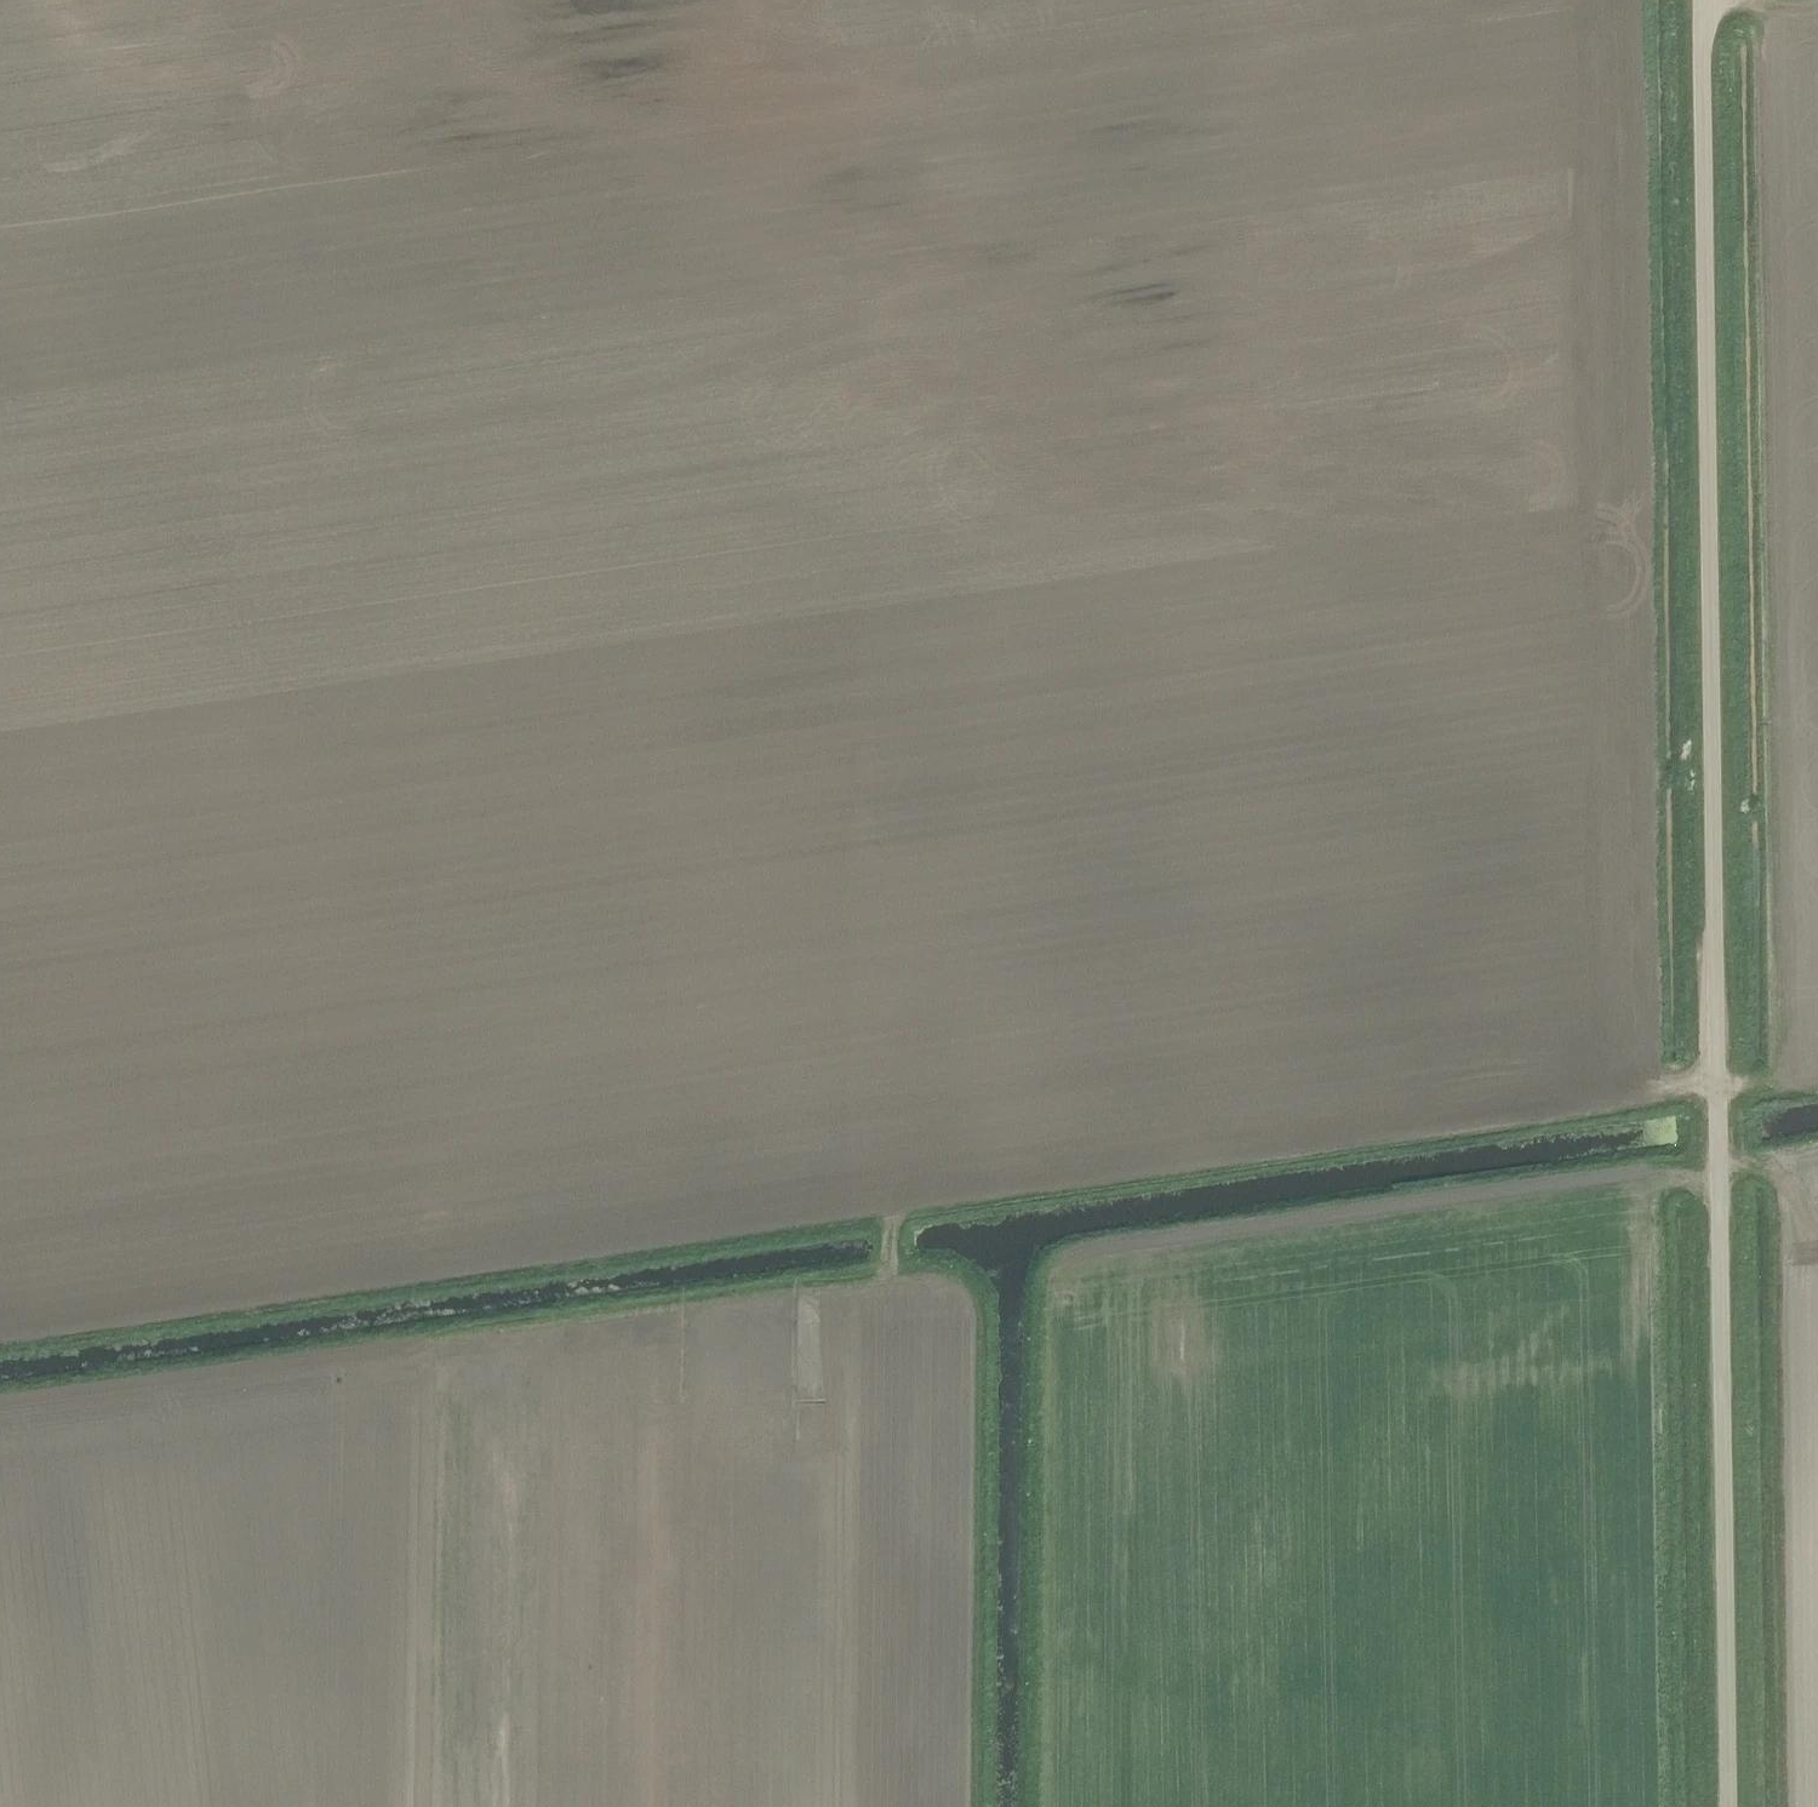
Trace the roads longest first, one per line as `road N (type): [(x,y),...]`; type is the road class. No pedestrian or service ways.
road 1 (unclassified): [(1725,1806),(1697,0)]

